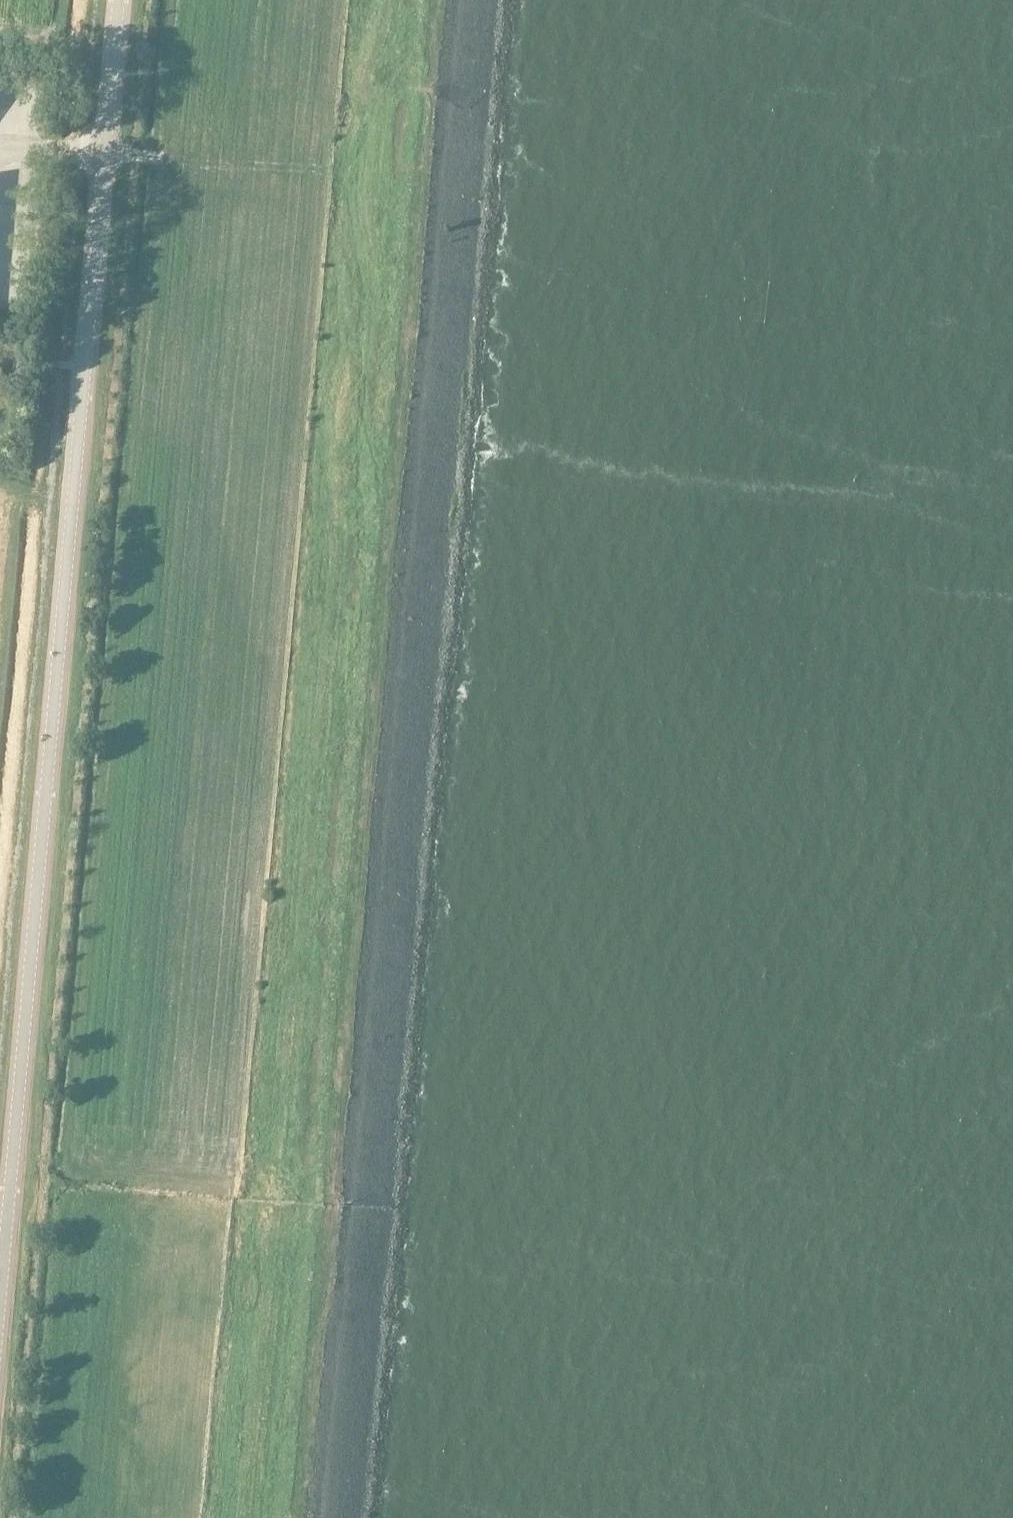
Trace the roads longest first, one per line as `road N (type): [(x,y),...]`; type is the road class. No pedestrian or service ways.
road 1 (tertiary): [(0,1274),(117,0)]
road 2 (track): [(399,0),(344,168),(104,148)]

